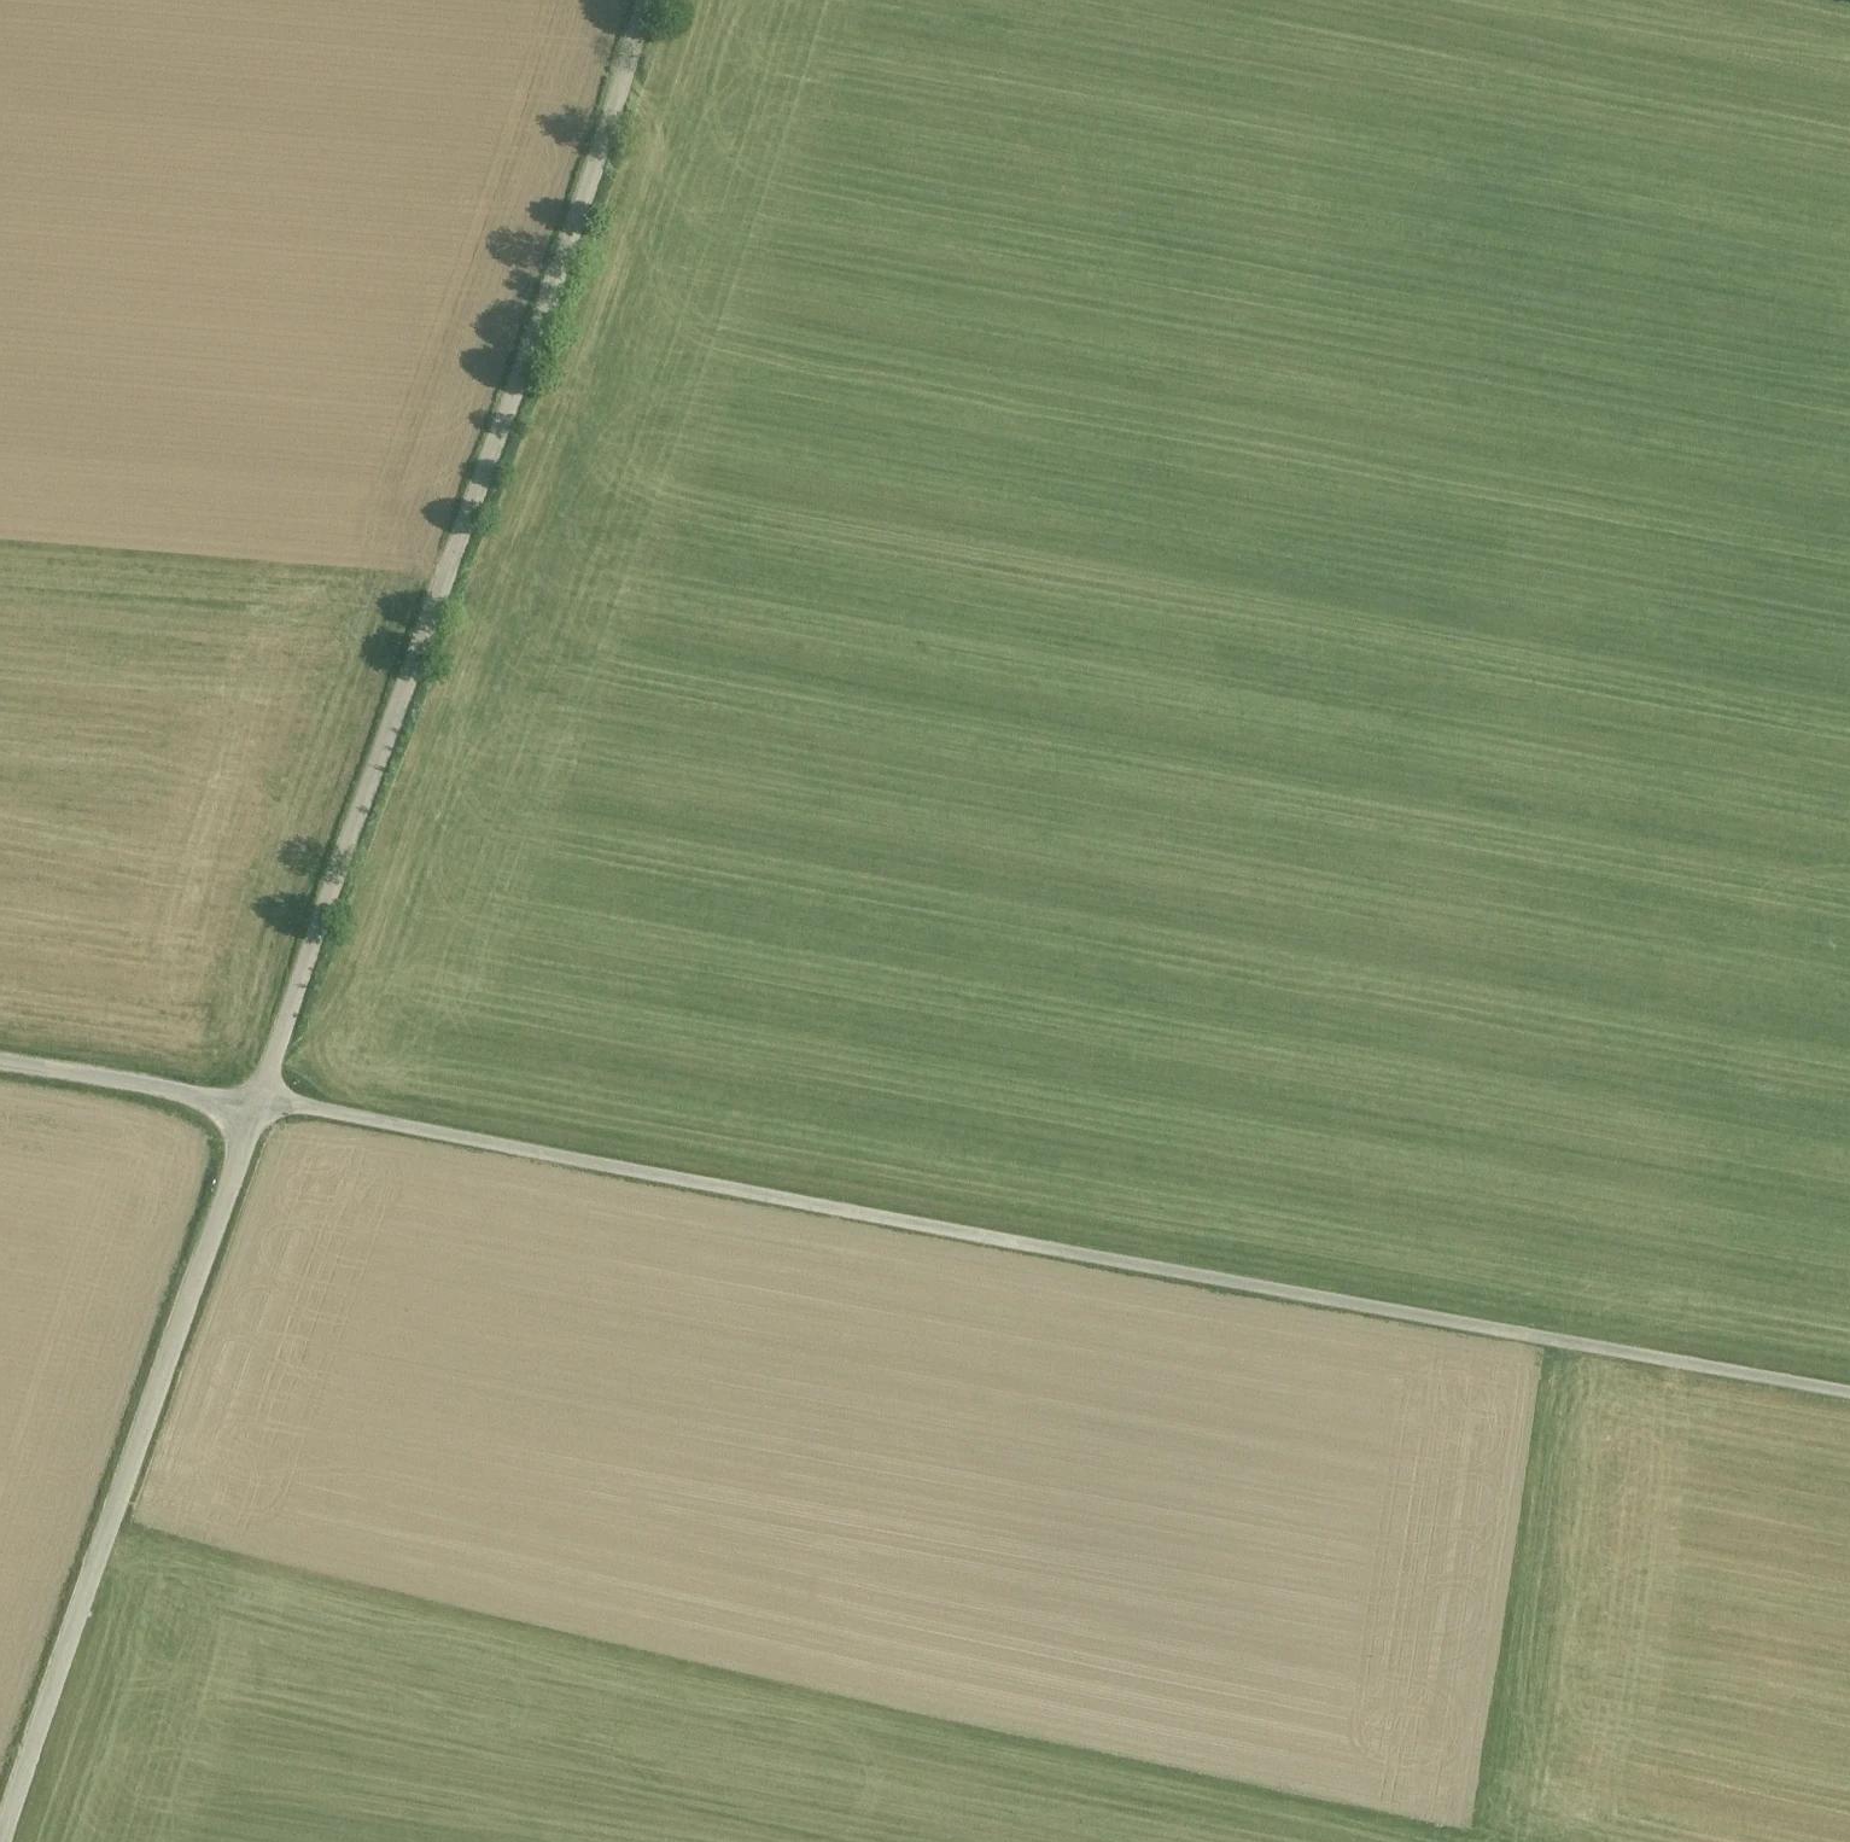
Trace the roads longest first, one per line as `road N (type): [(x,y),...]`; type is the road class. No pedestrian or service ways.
road 1 (unclassified): [(258,1110),(1849,1394)]
road 2 (unclassified): [(654,0),(258,1110)]
road 3 (unclassified): [(258,1110),(7,1841)]
road 4 (unclassified): [(0,1067),(258,1110)]

